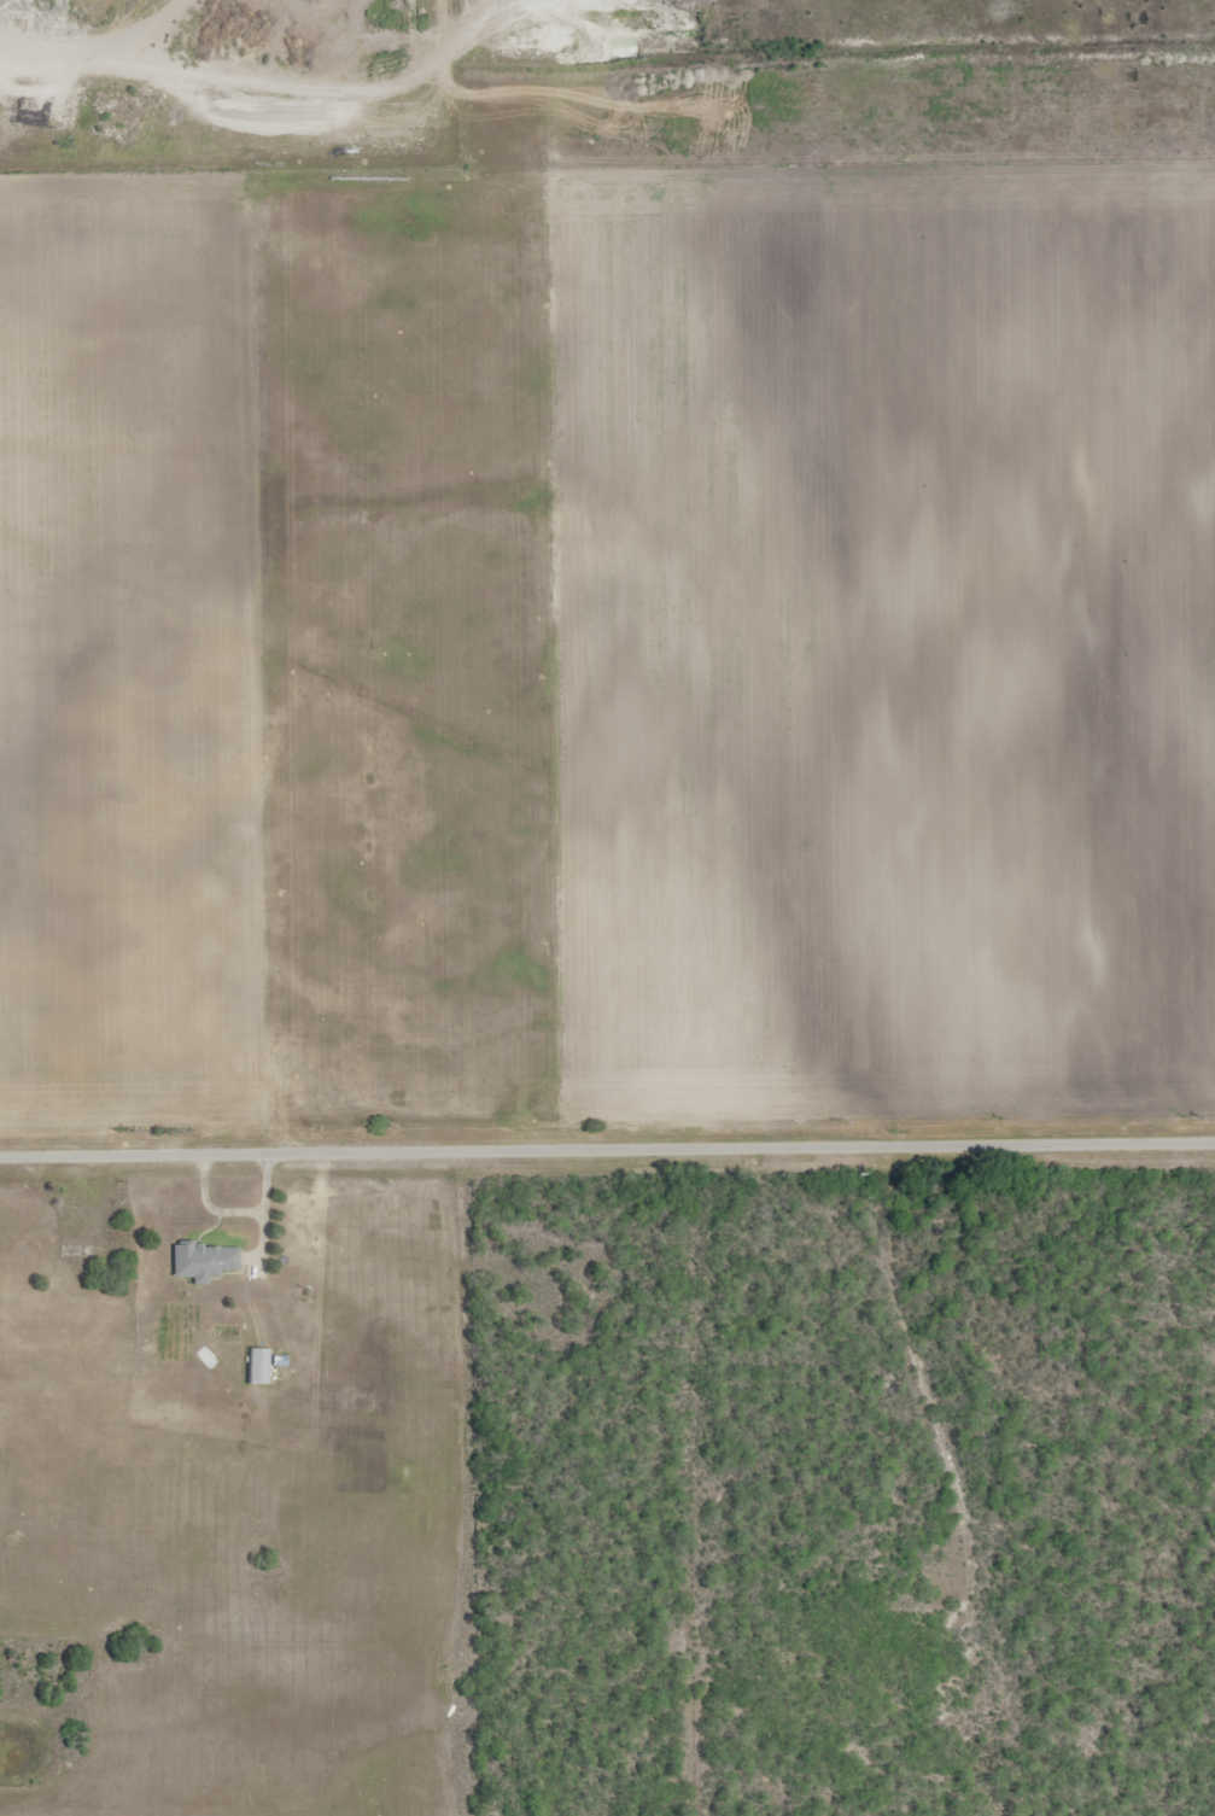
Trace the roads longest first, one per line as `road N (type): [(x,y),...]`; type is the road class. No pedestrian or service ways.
road 1 (residential): [(0,1168),(1214,1146)]

